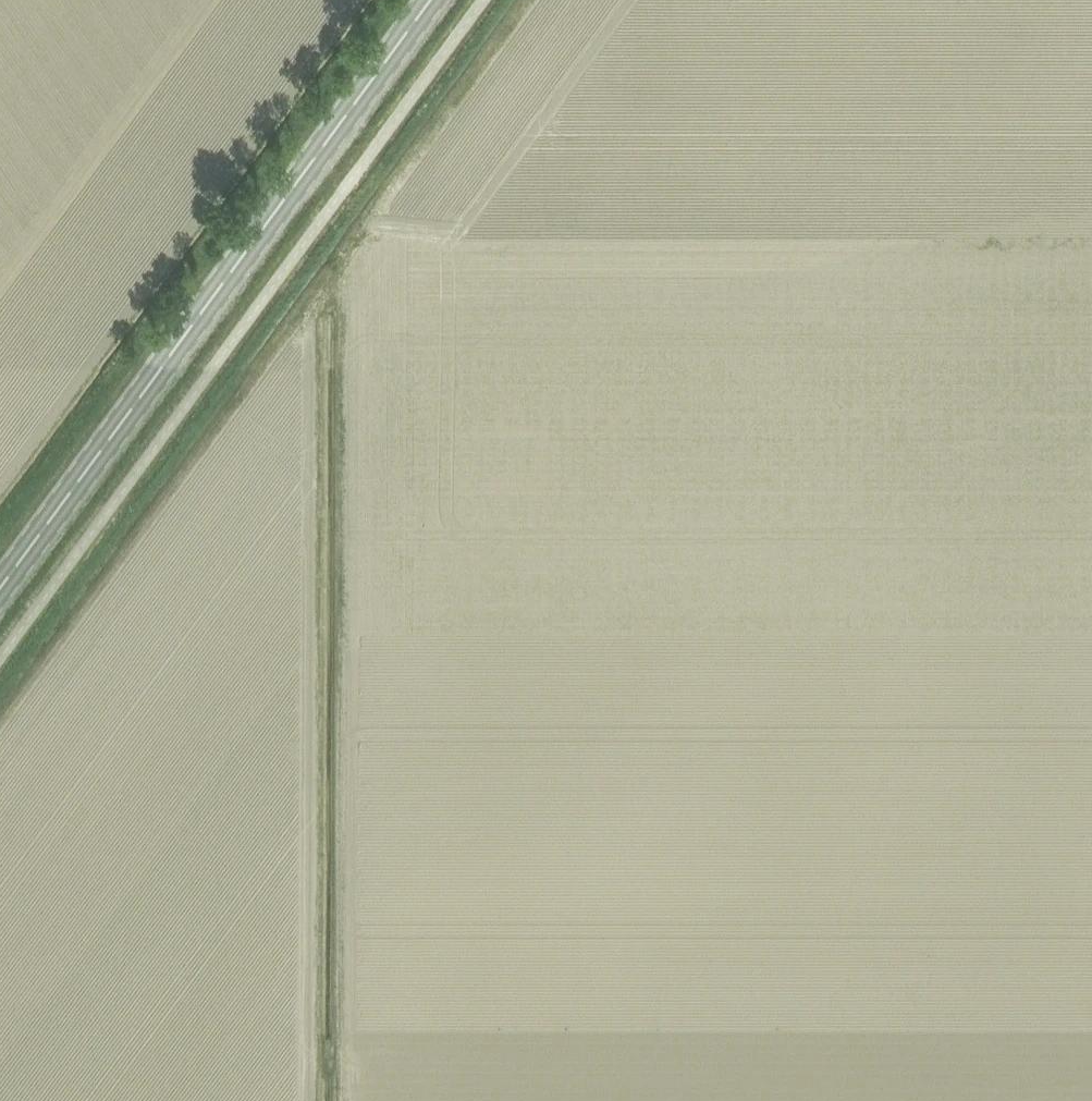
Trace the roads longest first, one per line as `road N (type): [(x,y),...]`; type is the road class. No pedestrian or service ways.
road 1 (secondary): [(0,588),(432,0)]

